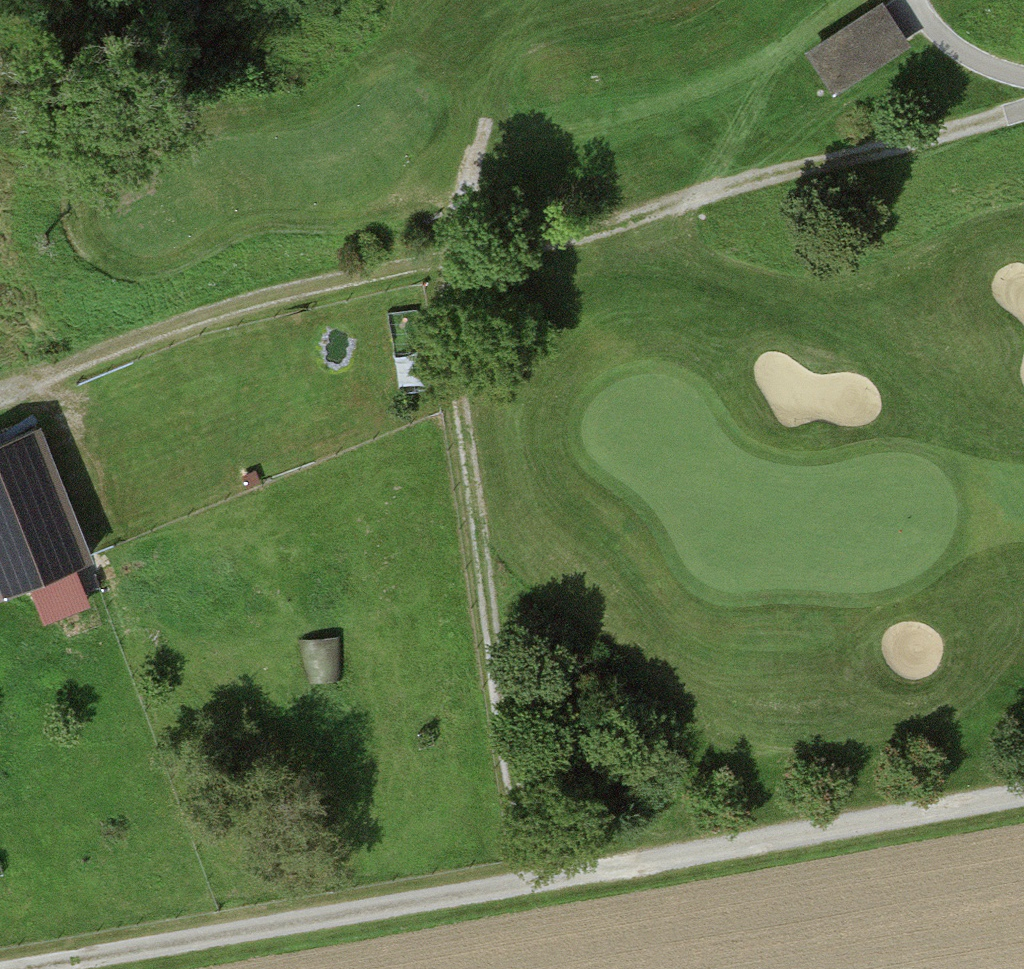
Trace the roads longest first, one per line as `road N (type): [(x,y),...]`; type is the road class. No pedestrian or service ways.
road 1 (track): [(0,410),(253,307),(1023,108)]
road 2 (track): [(1023,799),(43,968)]
road 3 (track): [(484,134),(448,259),(445,346),(515,793),(529,828),(587,875)]
road 4 (track): [(922,0),(928,26),(949,44),(1023,79)]

